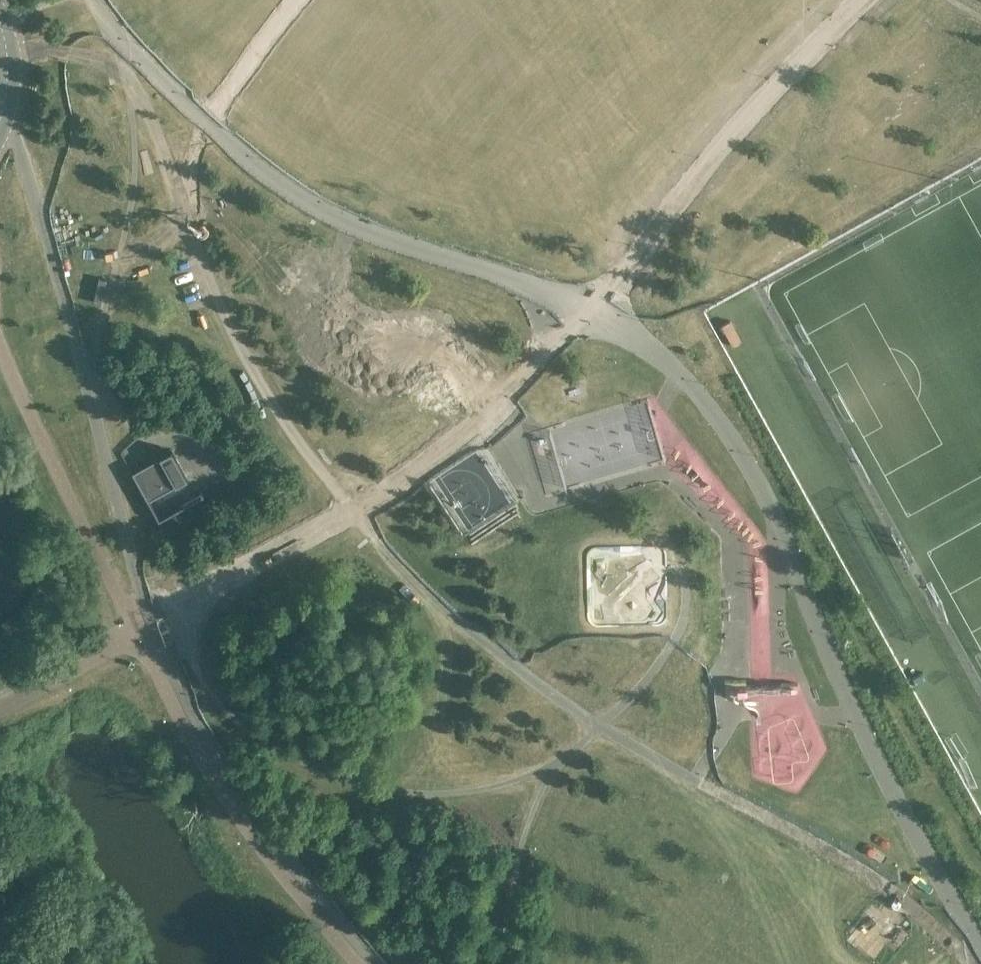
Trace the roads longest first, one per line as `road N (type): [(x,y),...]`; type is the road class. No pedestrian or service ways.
road 1 (unclassified): [(0,130),(14,73),(0,13)]

